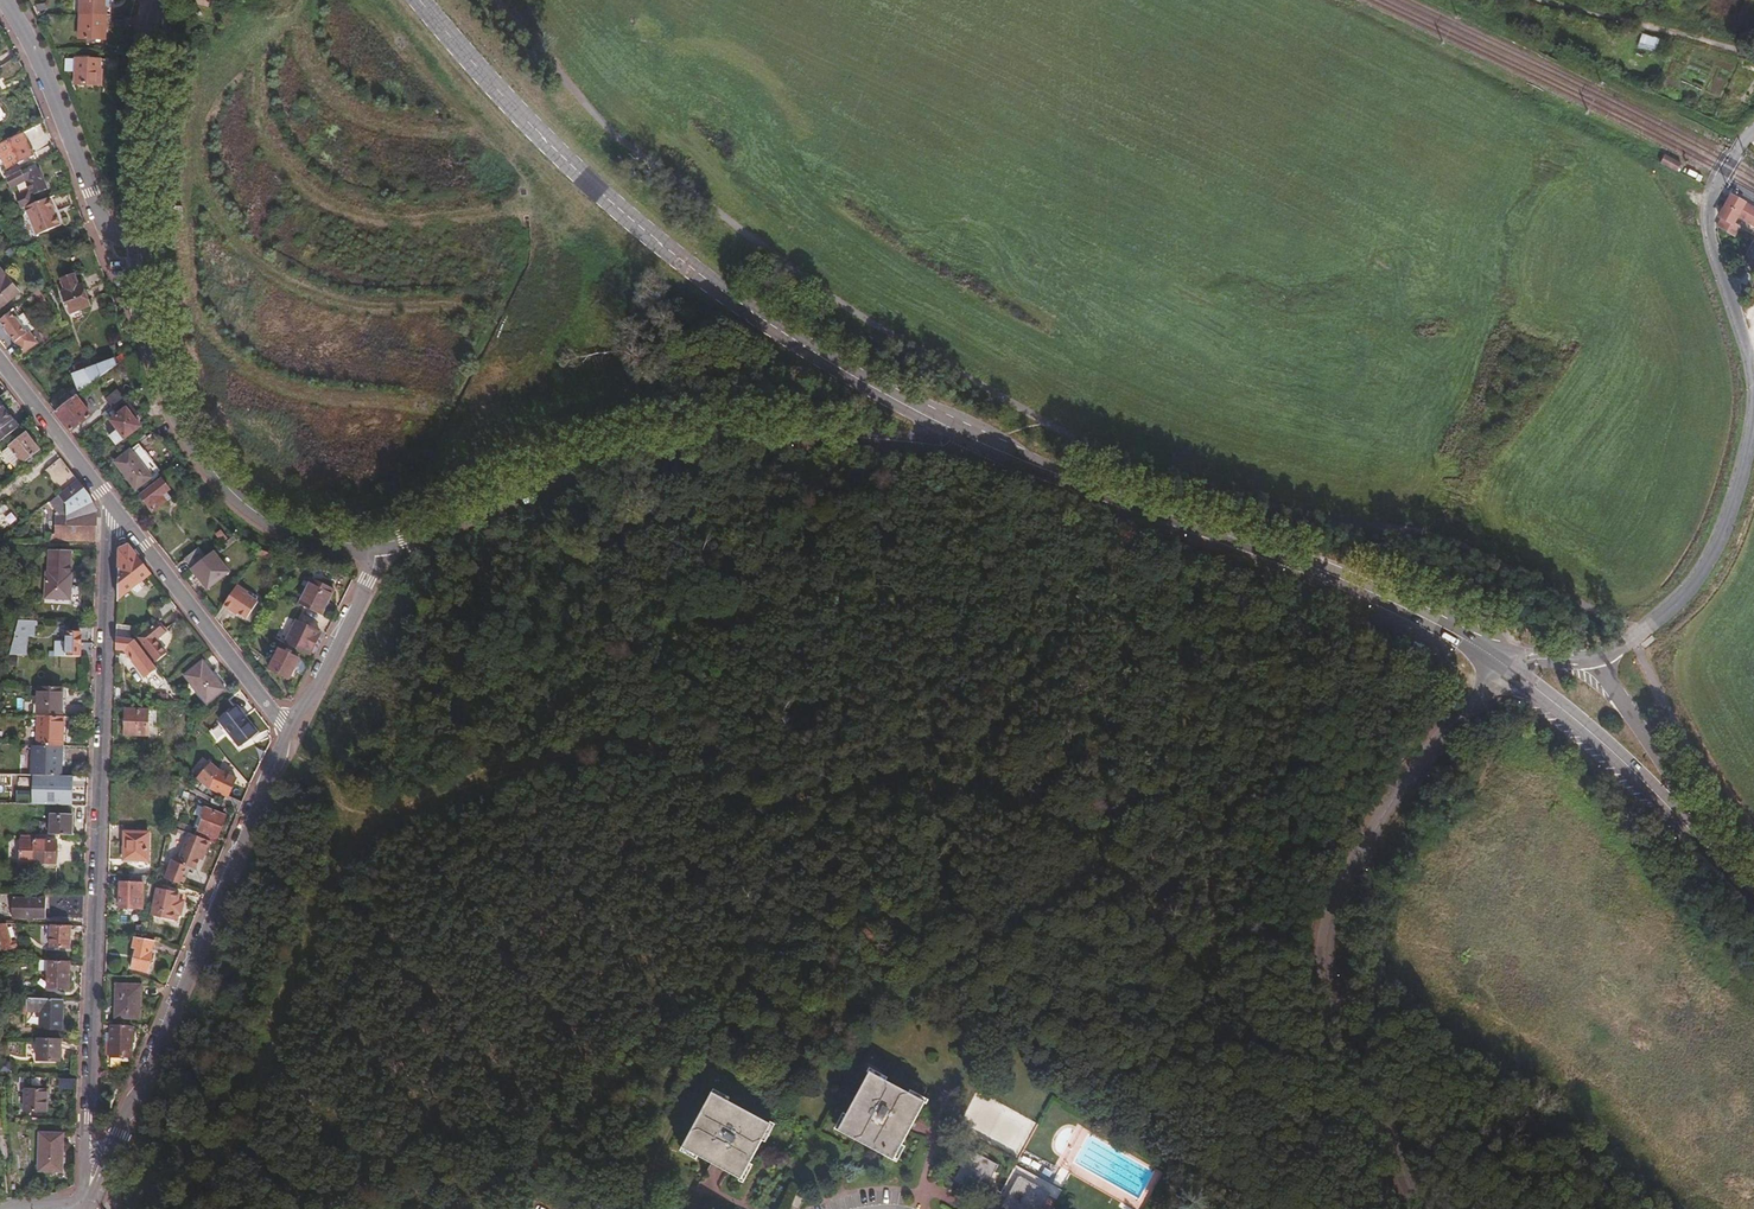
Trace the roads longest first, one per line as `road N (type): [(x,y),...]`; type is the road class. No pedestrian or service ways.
road 1 (track): [(487,778),(567,698),(636,652),(710,622),(759,611),(871,604),(1053,606),(1110,617),(1149,630),(1185,673),(1216,920),(1209,1001),(1155,915),(1093,844),(1034,807),(910,784),(732,807)]
road 2 (secondary): [(422,0),(571,164),(760,317),(973,439)]
road 3 (track): [(764,951),(757,917),(780,858),(777,840),(641,744),(597,744),(389,807),(365,822),(334,797),(287,733)]
road 4 (residential): [(120,511),(110,546),(83,1166)]
road 5 (residential): [(1512,671),(1481,694),(1396,796),(1329,925),(1327,986),(1427,1208)]
road 6 (tertiary): [(377,541),(460,517),(571,463),(638,448),(792,434),(973,439)]
road 7 (secondary): [(973,439),(1342,579),(1512,671)]
road 8 (residential): [(101,1168),(141,1095),(291,723)]
road 9 (tertiary): [(140,233),(157,361),(176,406),(227,483),(273,519),(312,535),(377,541)]
road 10 (unclassified): [(1753,411),(1733,504),(1704,571),(1660,618),(1598,657)]
road 11 (residential): [(7,0),(48,76),(109,226),(140,233)]
road 12 (residential): [(291,723),(120,511)]
road 13 (unclassified): [(1753,131),(1724,171),(1710,216),(1753,379)]
road 14 (secondary): [(1512,671),(1619,757),(1696,835)]
road 15 (tertiary): [(161,0),(147,78),(140,233)]
road 16 (track): [(1548,0),(1753,54)]
road 17 (unclassified): [(1696,835),(1684,798),(1598,657)]
road 18 (residential): [(291,723),(321,678),(377,541)]
road 19 (residential): [(120,511),(0,358)]

